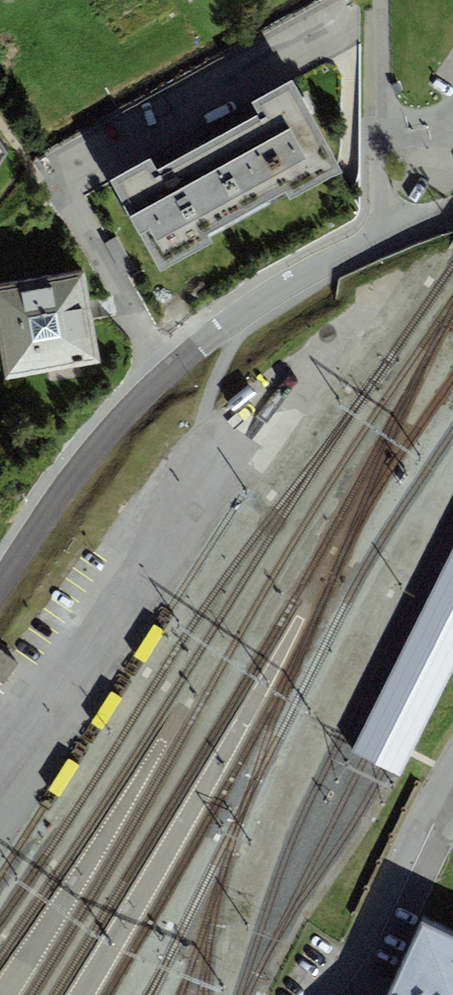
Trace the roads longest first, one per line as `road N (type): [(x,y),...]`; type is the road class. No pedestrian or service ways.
road 1 (residential): [(452,212),(394,230),(191,352),(87,455),(0,582)]
road 2 (residential): [(317,994),(452,759)]

